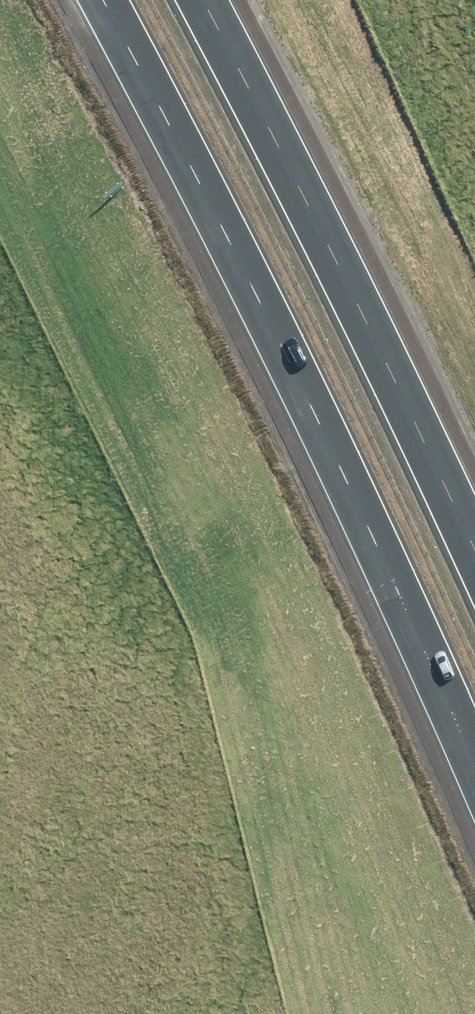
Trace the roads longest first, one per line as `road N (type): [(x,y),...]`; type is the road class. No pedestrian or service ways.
road 1 (motorway): [(474,790),(305,393),(184,150),(96,0)]
road 2 (motorway): [(199,0),(411,411),(474,567)]

